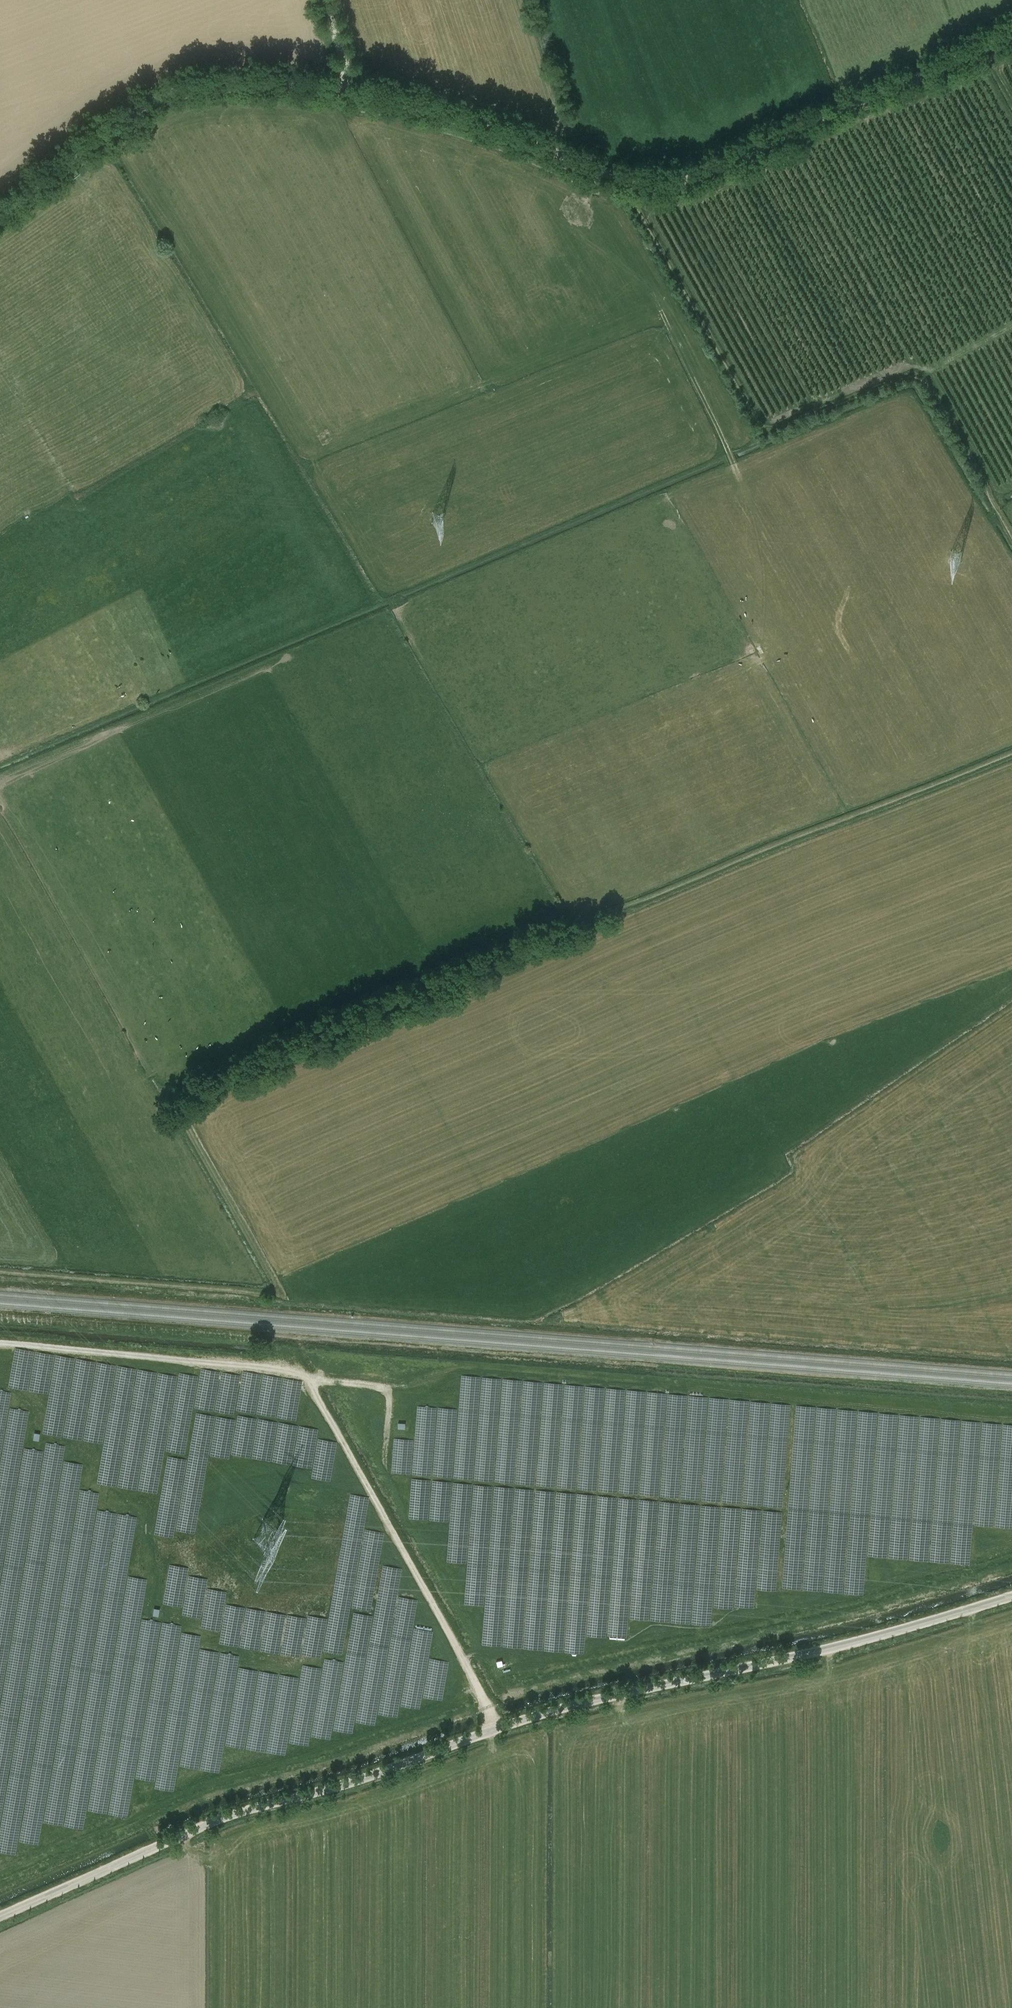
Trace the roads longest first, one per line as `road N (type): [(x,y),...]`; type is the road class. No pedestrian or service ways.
road 1 (unclassified): [(0,213),(148,107),(203,87),(256,82),(376,94),(494,128),(599,170),(678,179),(1011,32)]
road 2 (unclassified): [(1011,1603),(845,1655),(632,1700),(438,1757),(208,1831),(0,1921)]

